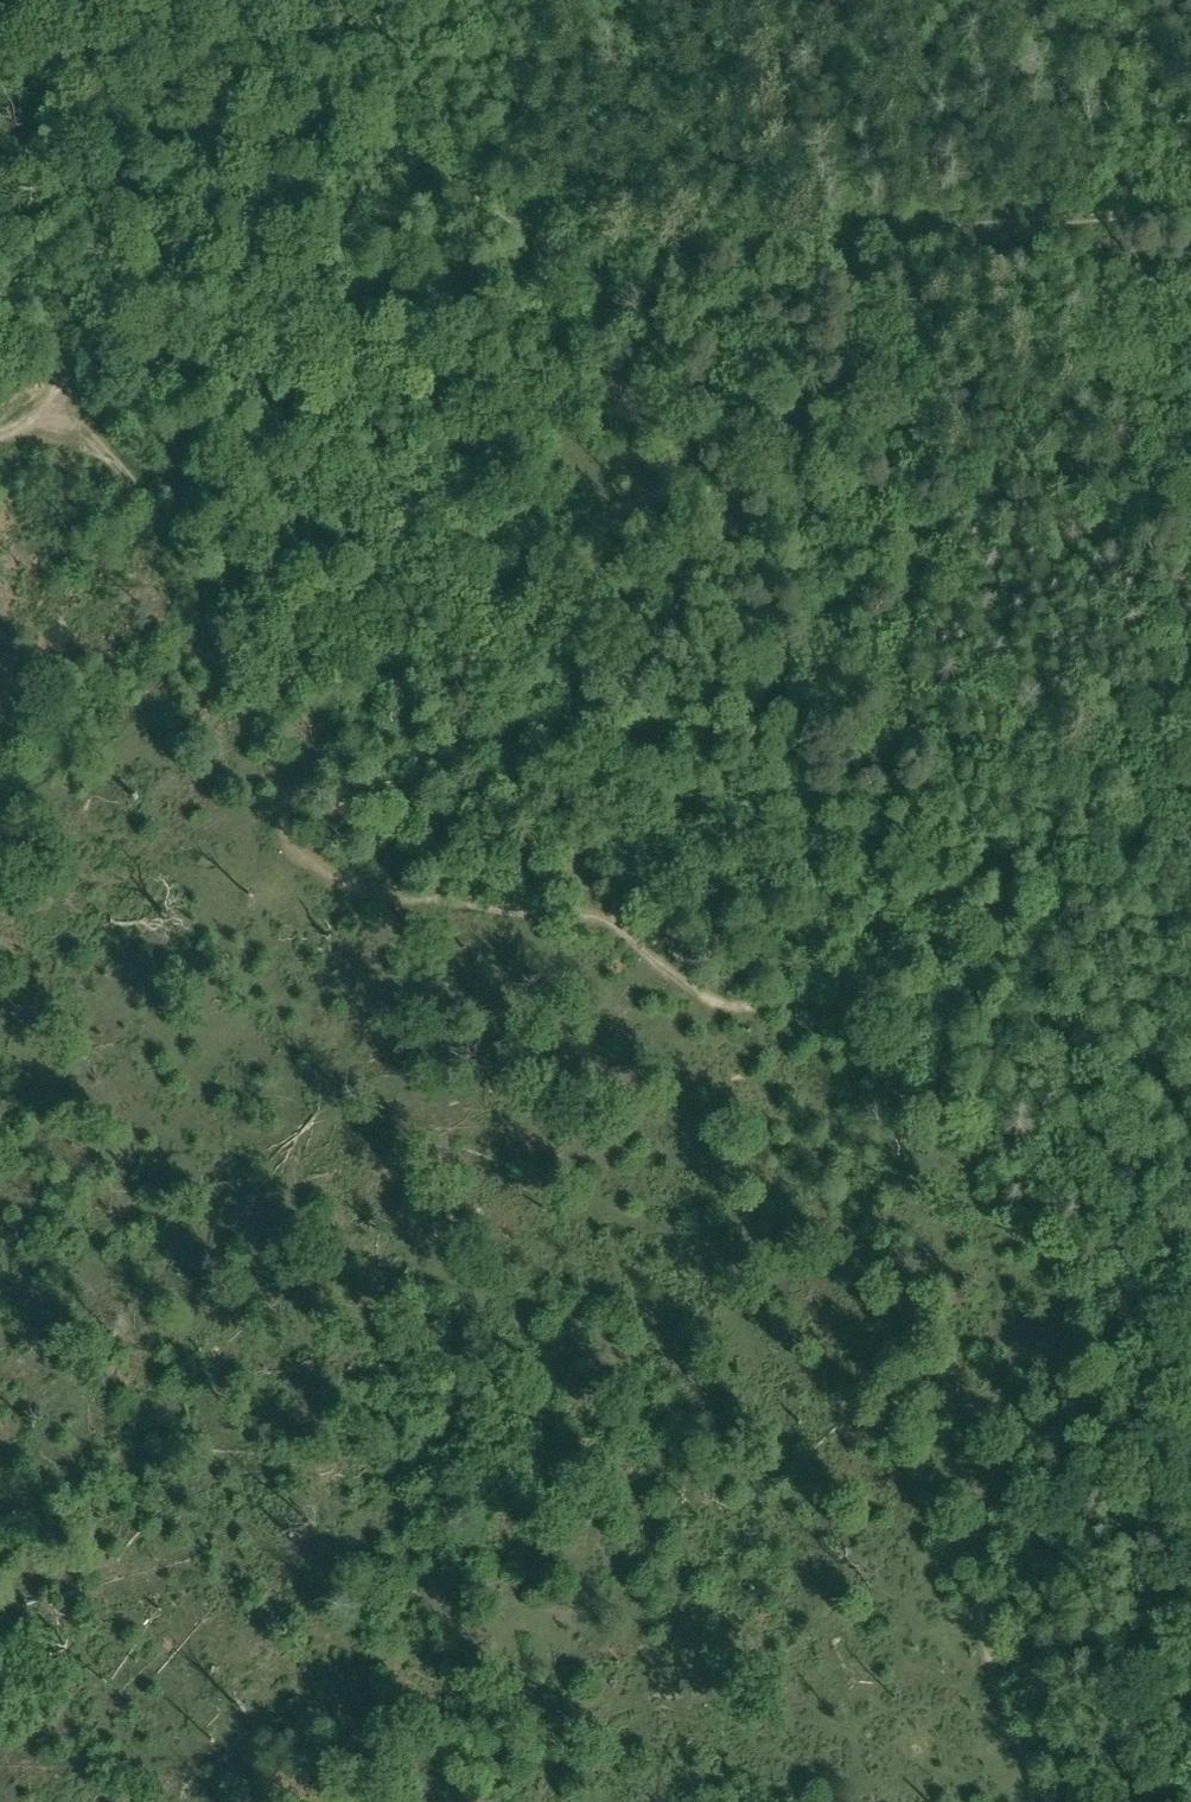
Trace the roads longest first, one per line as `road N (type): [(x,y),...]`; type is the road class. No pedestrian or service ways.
road 1 (track): [(1040,1801),(989,1715),(970,1647),(973,1593),(1069,1374),(1078,1301),(833,1028),(712,1016),(566,936),(414,907),(328,875),(284,846),(197,619),(165,551),(116,481),(0,449)]
road 2 (track): [(116,481),(79,373),(83,276),(133,160),(243,115),(356,130),(577,275),(698,293),(1190,194)]
road 3 (track): [(456,0),(472,202)]

